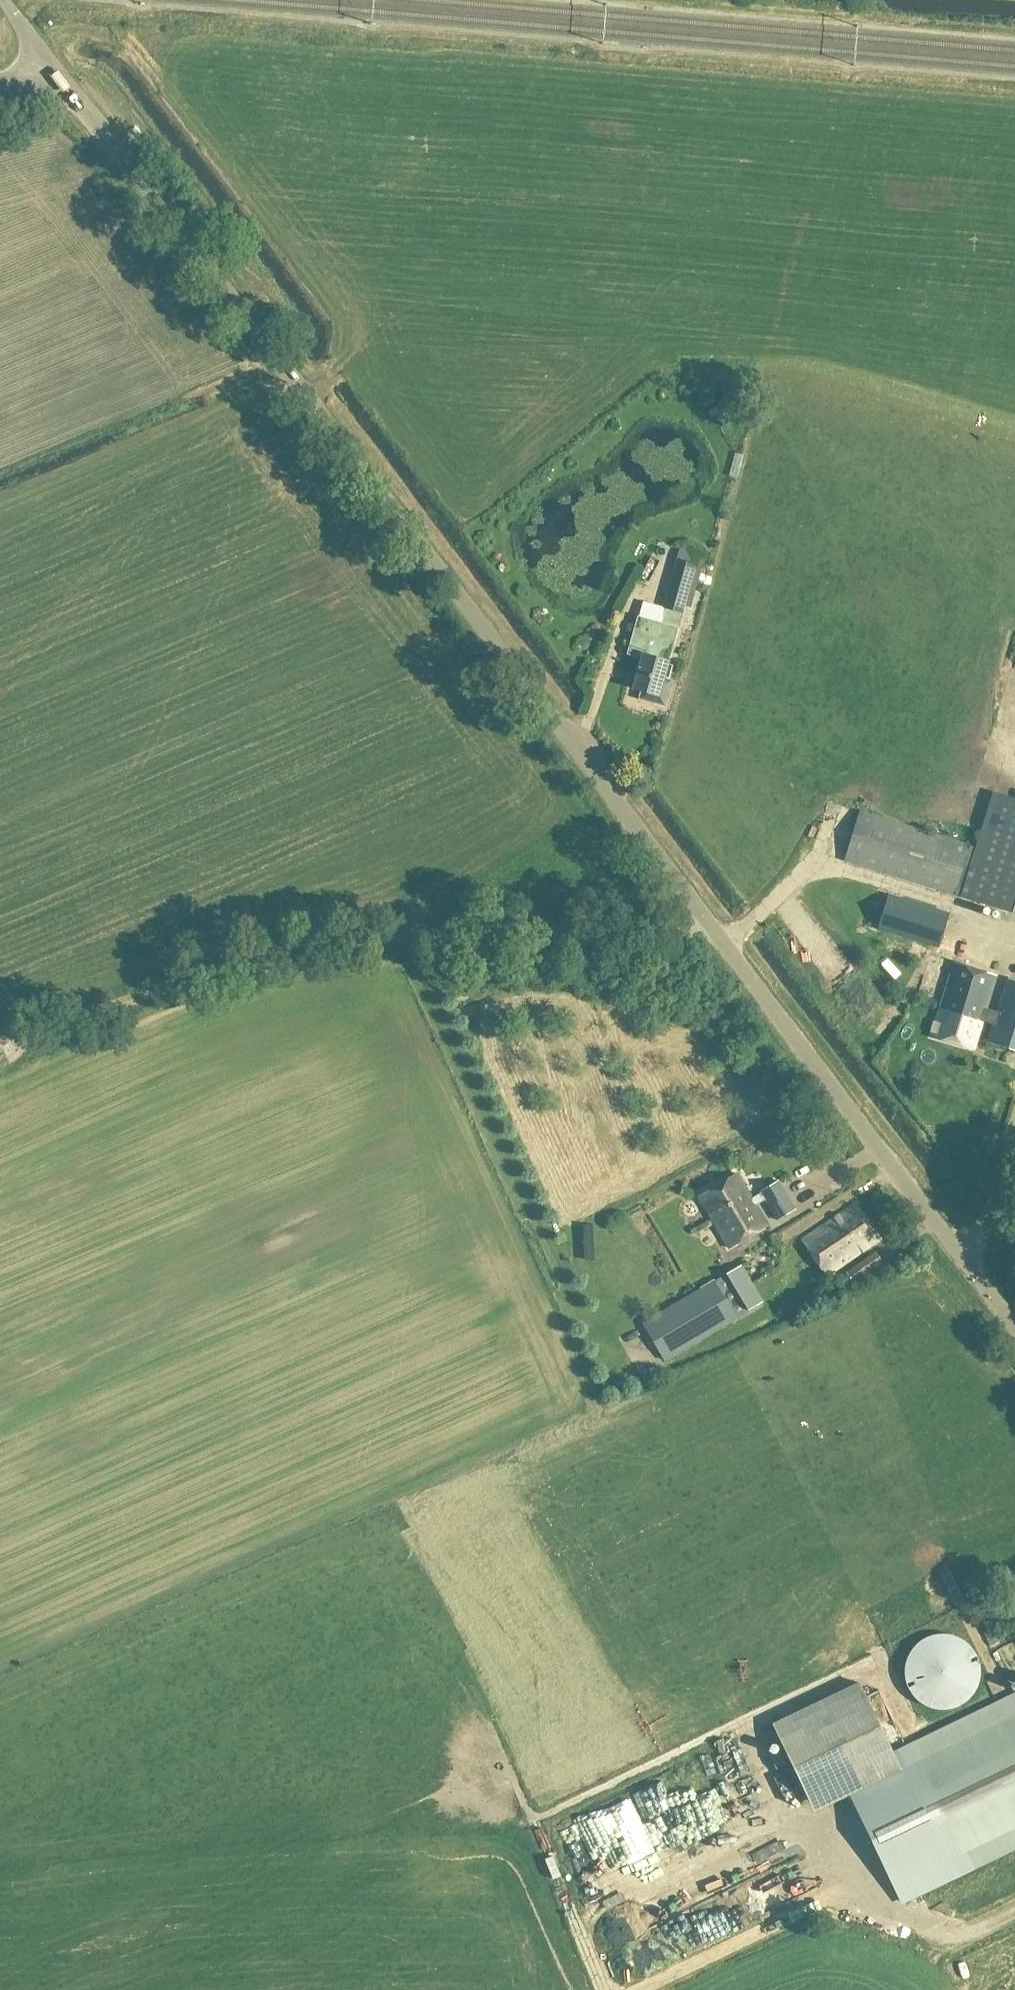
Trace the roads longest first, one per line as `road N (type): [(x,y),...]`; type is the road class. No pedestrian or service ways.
road 1 (unclassified): [(1014,1322),(53,69)]
road 2 (track): [(0,1063),(112,1005),(229,960),(301,943),(437,932),(717,933)]

